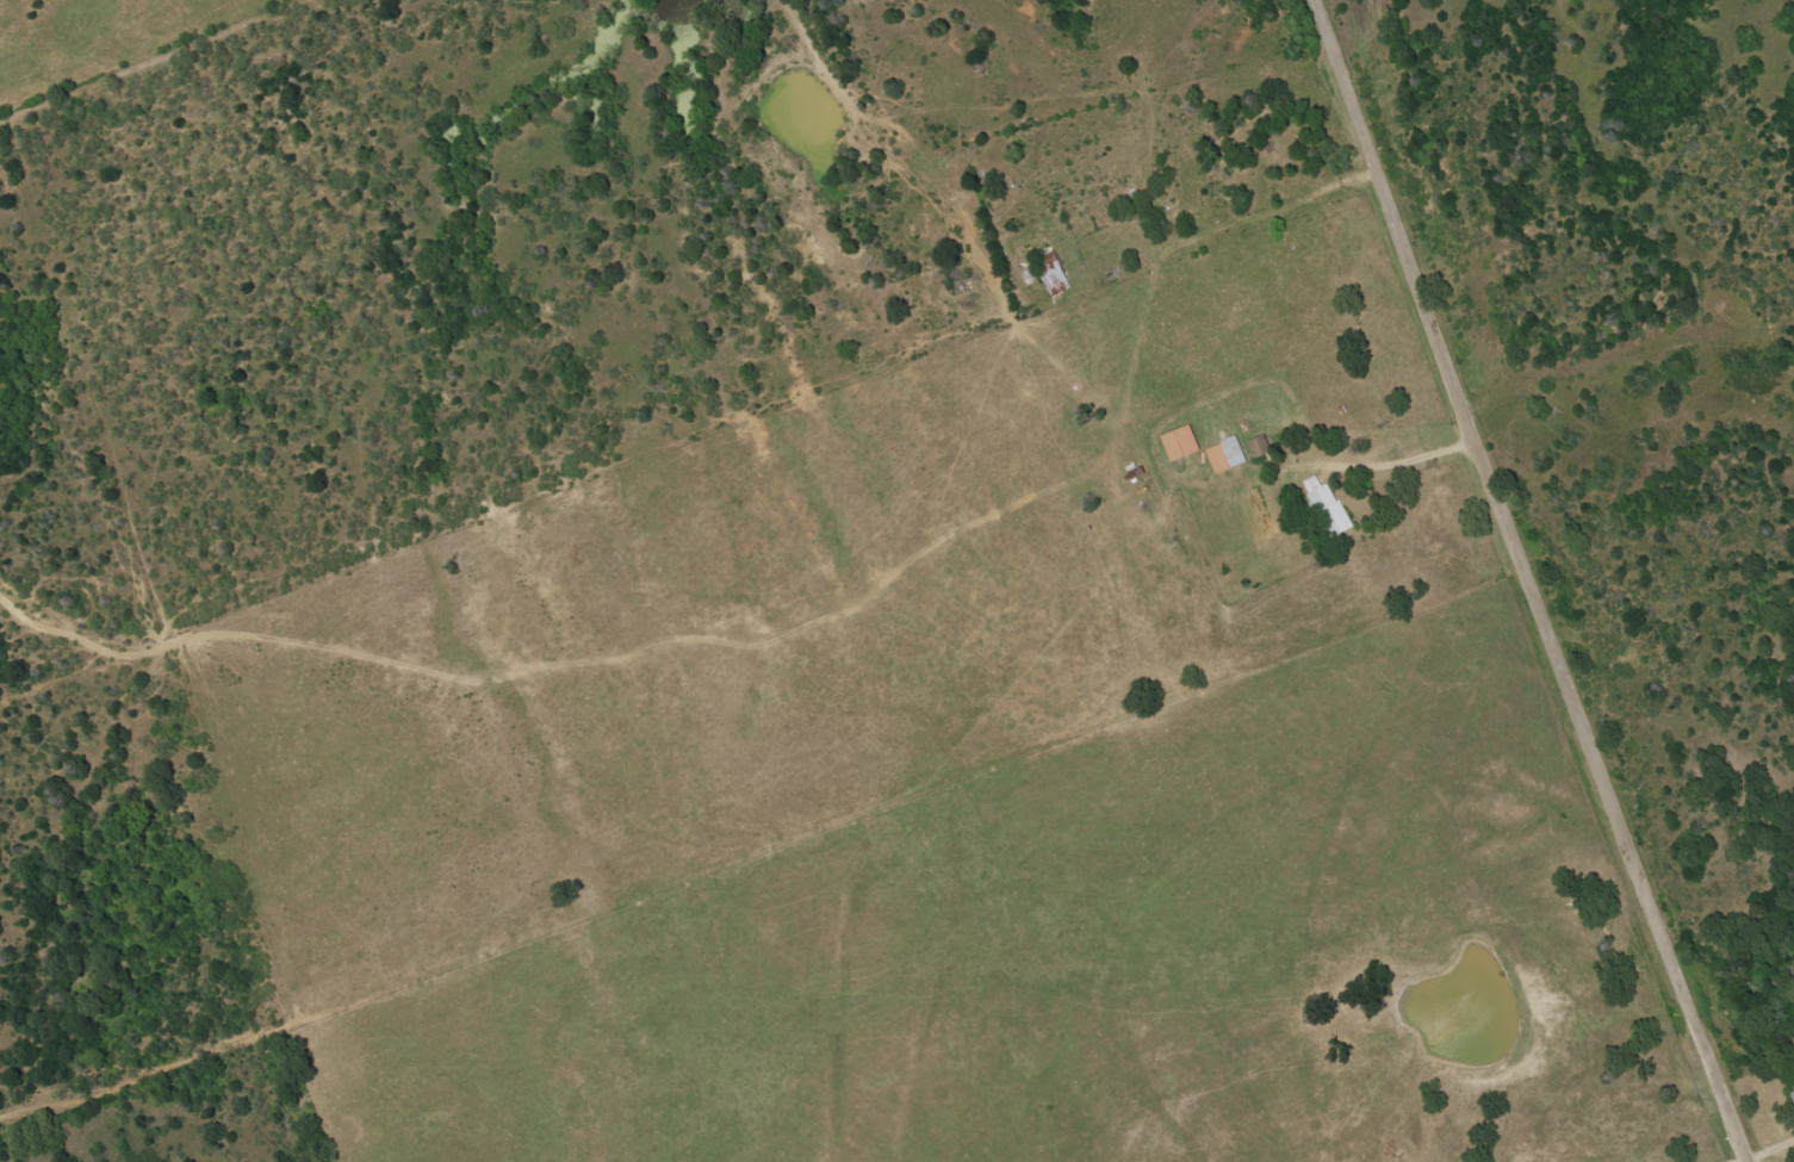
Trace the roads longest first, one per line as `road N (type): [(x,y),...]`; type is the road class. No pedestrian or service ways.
road 1 (residential): [(1747,1161),(1324,0)]

